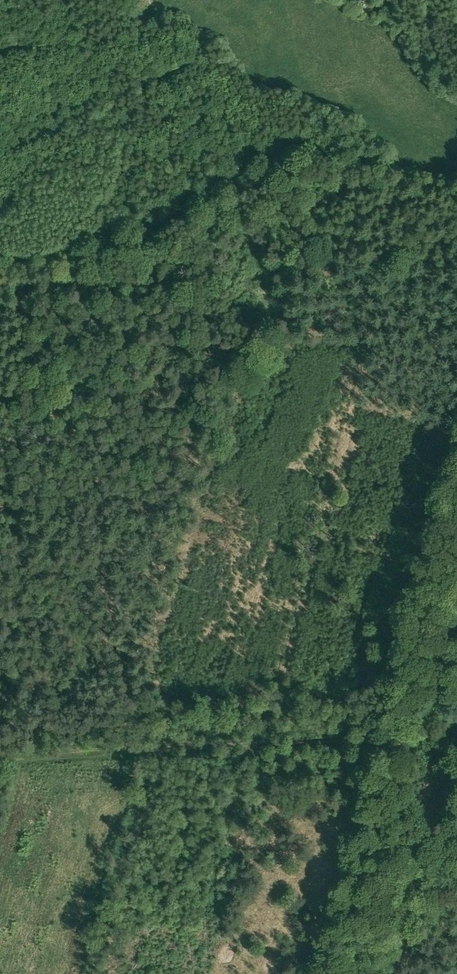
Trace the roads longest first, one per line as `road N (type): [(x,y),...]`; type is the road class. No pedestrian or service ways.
road 1 (track): [(456,710),(387,973)]

